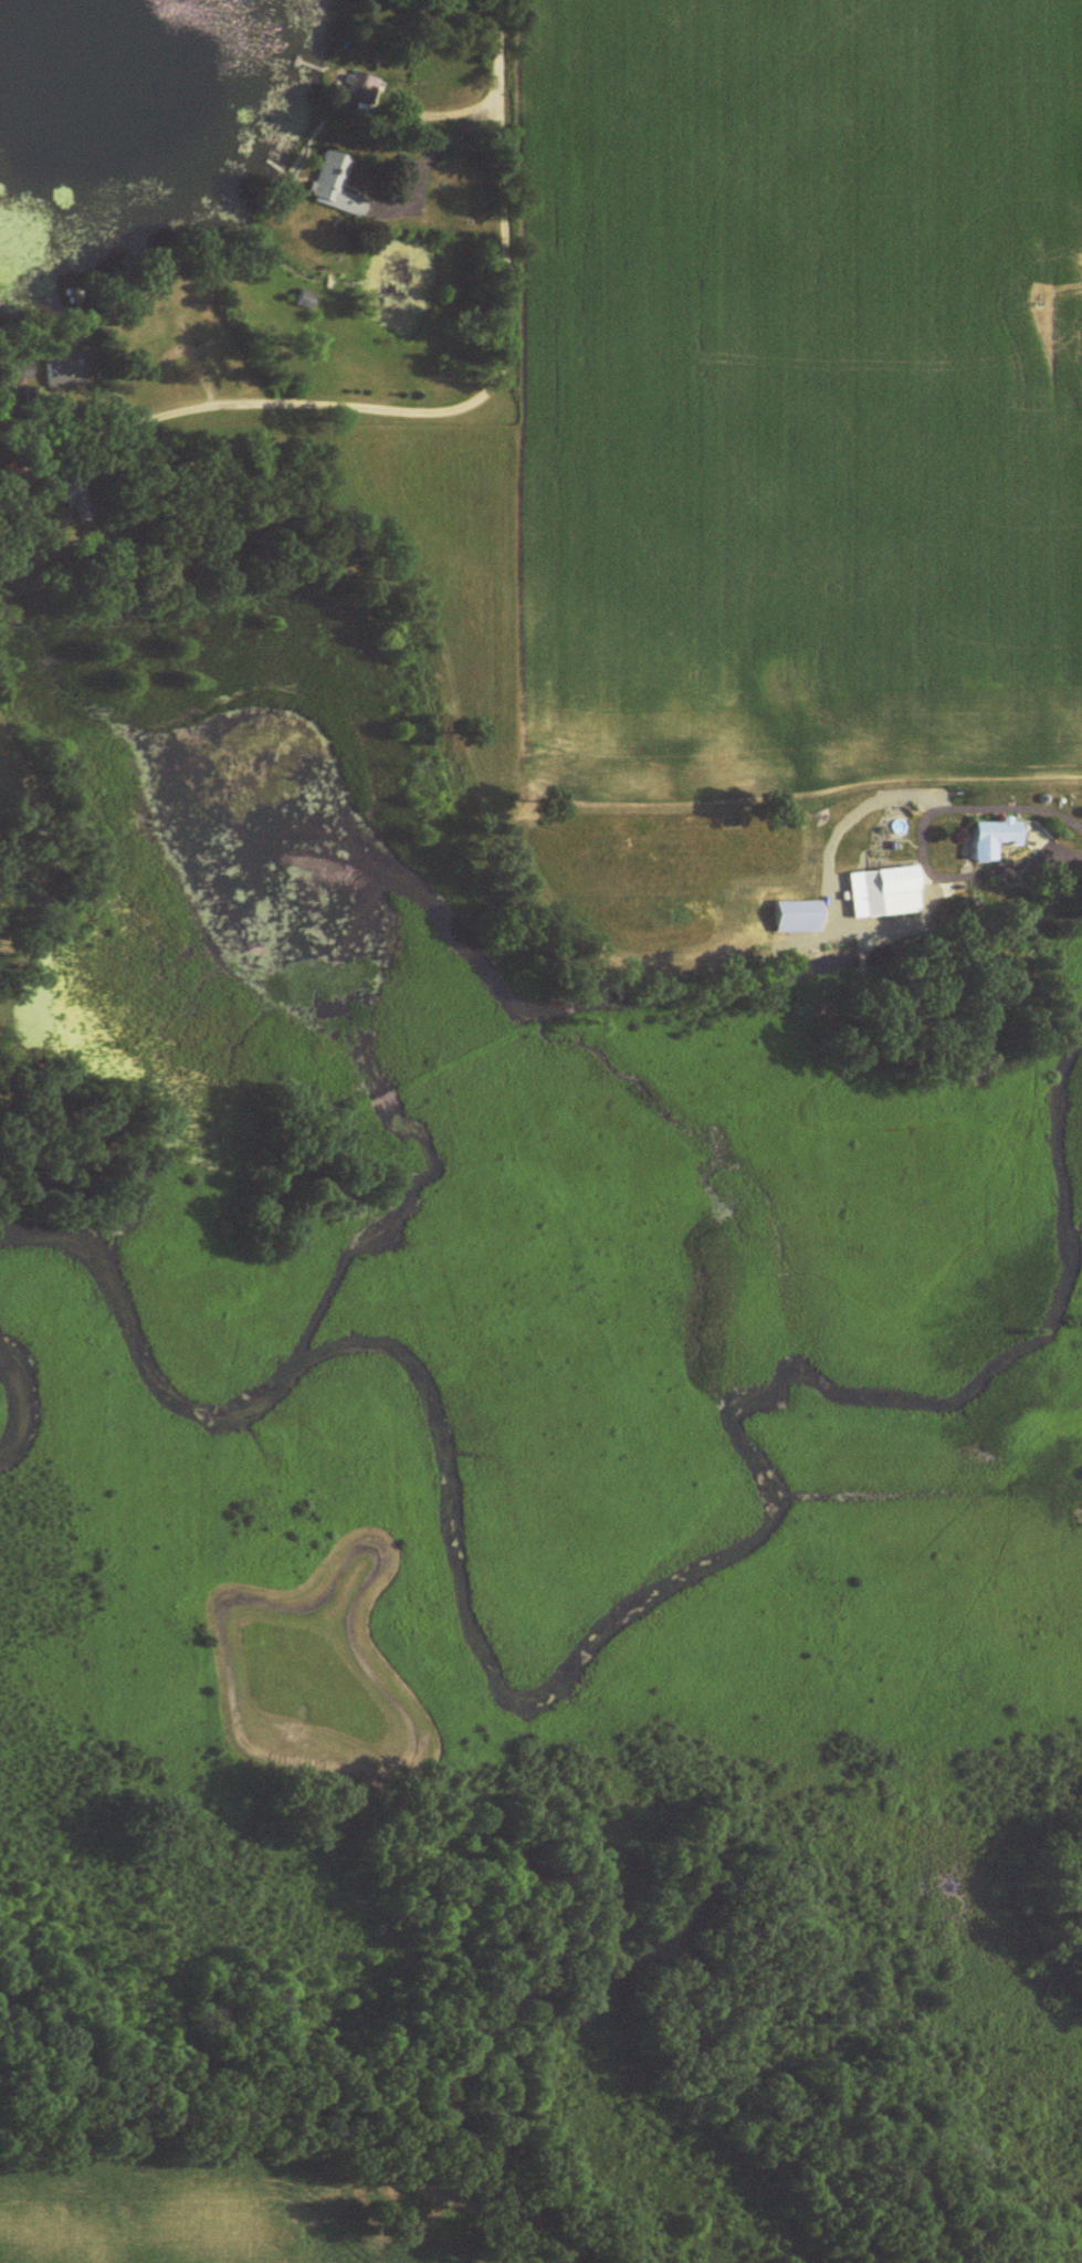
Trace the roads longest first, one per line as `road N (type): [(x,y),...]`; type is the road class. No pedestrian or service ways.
road 1 (residential): [(101,415),(199,388),(266,384),(419,396),(472,383),(492,364),(506,291),(496,0)]

